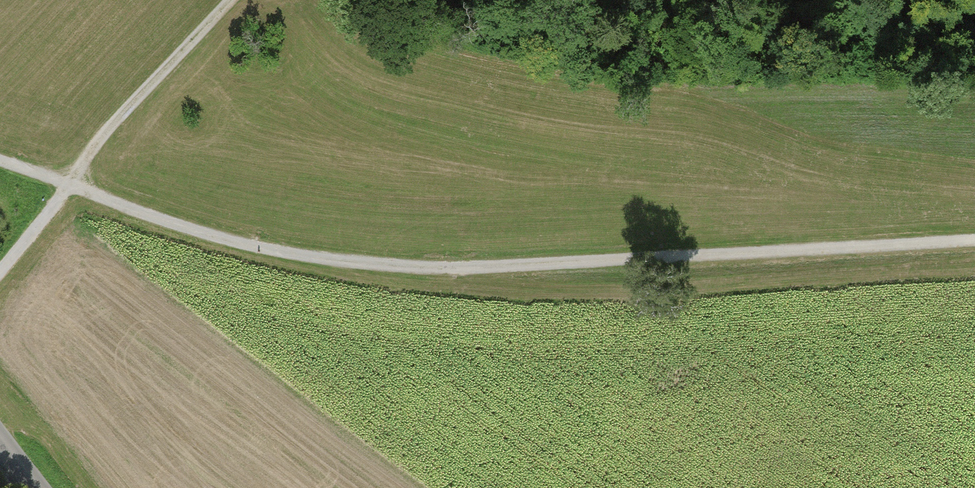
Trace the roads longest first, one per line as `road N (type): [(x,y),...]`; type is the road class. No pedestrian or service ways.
road 1 (track): [(66,188),(267,251),(423,267),(974,241)]
road 2 (track): [(66,188),(227,0)]

